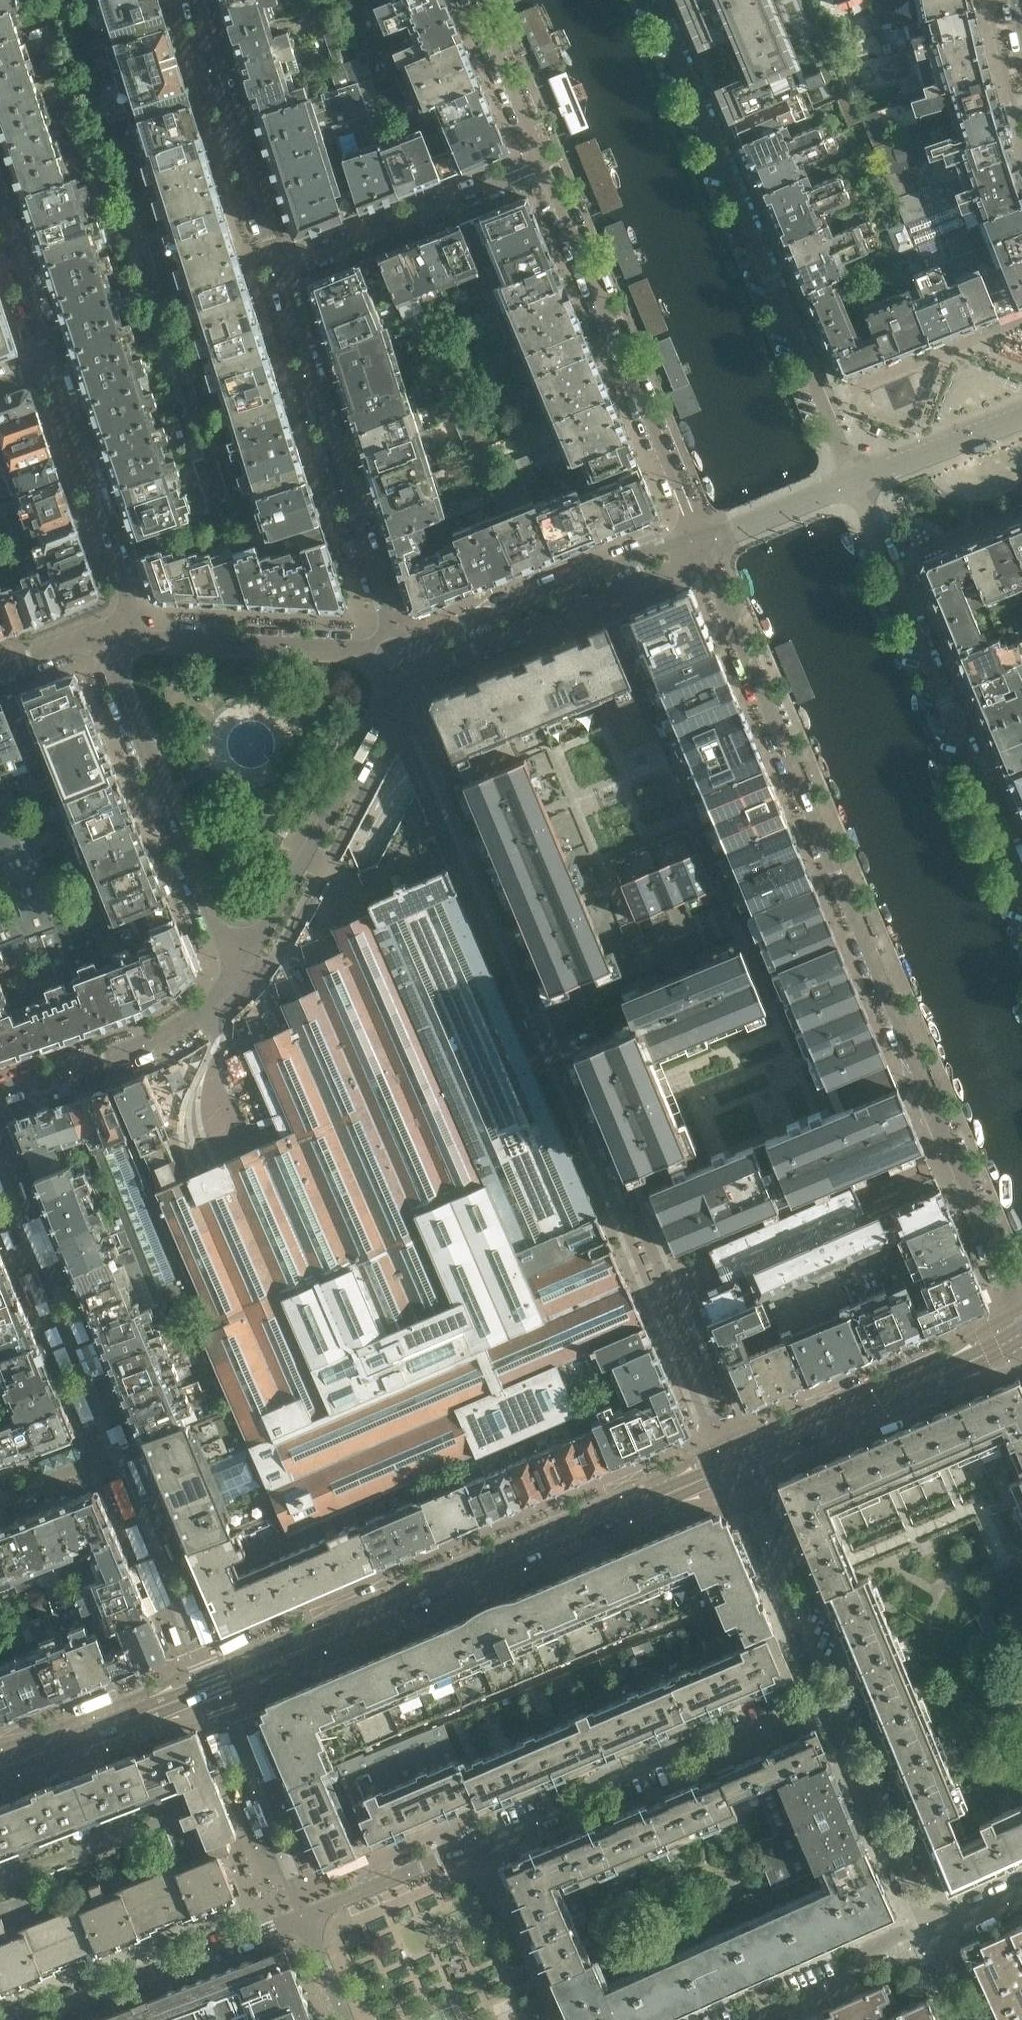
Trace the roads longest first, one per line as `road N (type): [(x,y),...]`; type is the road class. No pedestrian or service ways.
road 1 (residential): [(701,548),(1021,1316)]
road 2 (tertiary): [(0,1768),(738,1464)]
road 3 (residential): [(859,484),(657,0)]
road 4 (residential): [(1021,897),(859,484)]
road 5 (residential): [(542,171),(701,548)]
road 6 (residential): [(396,655),(275,276)]
road 7 (residential): [(833,1703),(714,1753),(690,1751),(625,1778),(612,1799),(503,1843),(475,1842)]
road 8 (residential): [(124,638),(124,703),(238,984)]
road 9 (residential): [(238,984),(396,655)]
road 10 (residential): [(396,655),(435,660),(668,571),(701,548)]
road 11 (residential): [(701,548),(660,547),(426,632),(396,655)]
road 12 (tertiary): [(738,1464),(1021,1333)]
road 13 (residential): [(275,276),(193,0)]
road 14 (residential): [(275,276),(542,171)]
road 15 (residential): [(47,365),(126,591),(124,638)]
road 16 (residential): [(304,1913),(38,2019)]
road 17 (residential): [(396,655),(124,638)]
road 18 (residential): [(0,1100),(193,1021),(238,984)]
road 19 (residential): [(833,1703),(738,1464)]
road 20 (residential): [(938,1925),(914,1900),(833,1703)]
road 21 (residential): [(755,2019),(850,1975),(876,1945),(938,1925)]
road 22 (residential): [(470,0),(542,171)]
road 23 (residential): [(475,1842),(304,1913)]
road 24 (residential): [(859,484),(1021,419)]
road 25 (residential): [(701,548),(859,484)]
road 26 (residential): [(0,214),(47,365)]
road 27 (residential): [(0,671),(89,637),(124,638)]
road 28 (residential): [(0,1511),(121,1463)]

